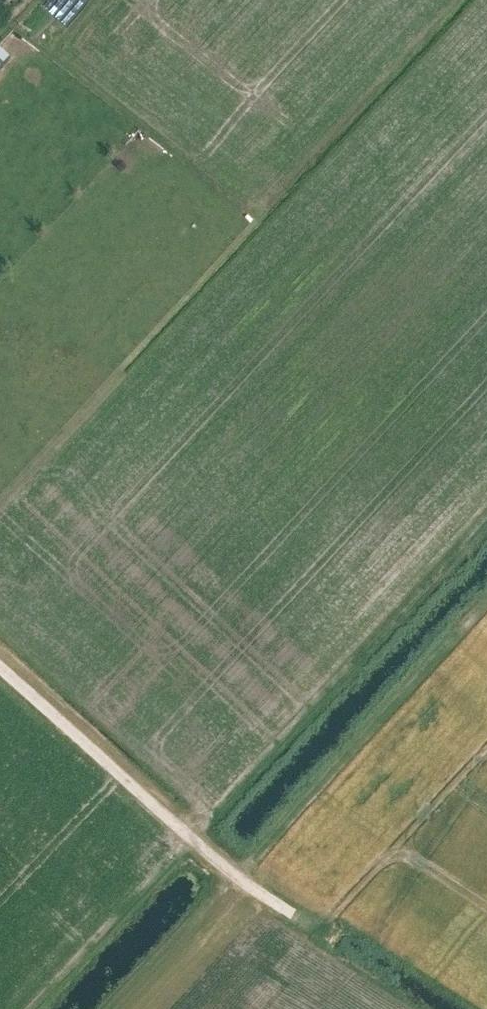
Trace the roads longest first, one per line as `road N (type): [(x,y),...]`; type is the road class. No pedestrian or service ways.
road 1 (track): [(0,671),(205,856),(289,918)]

